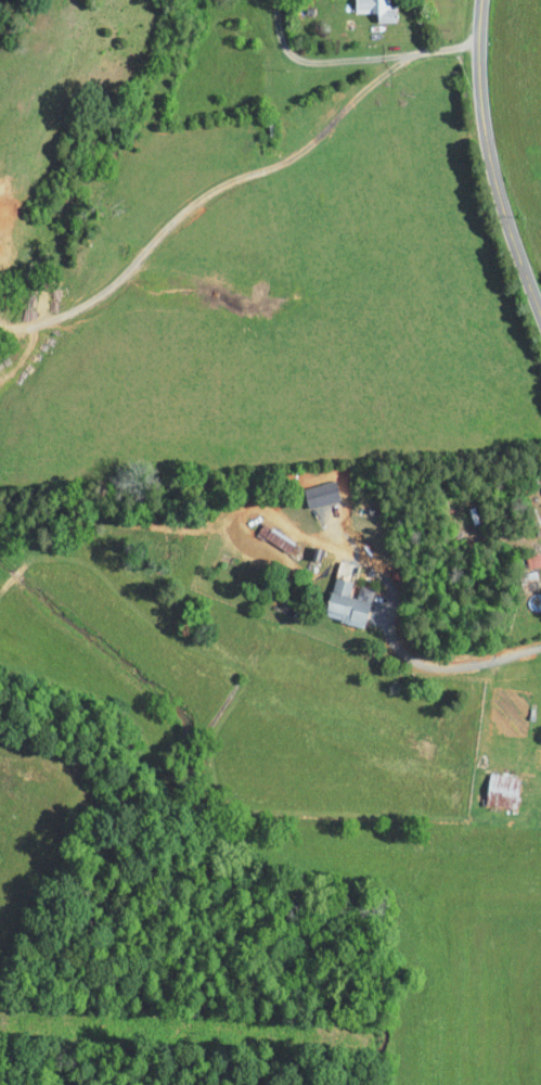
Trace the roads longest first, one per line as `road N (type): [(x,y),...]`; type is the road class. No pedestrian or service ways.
road 1 (residential): [(540,312),(482,116),(482,0)]

